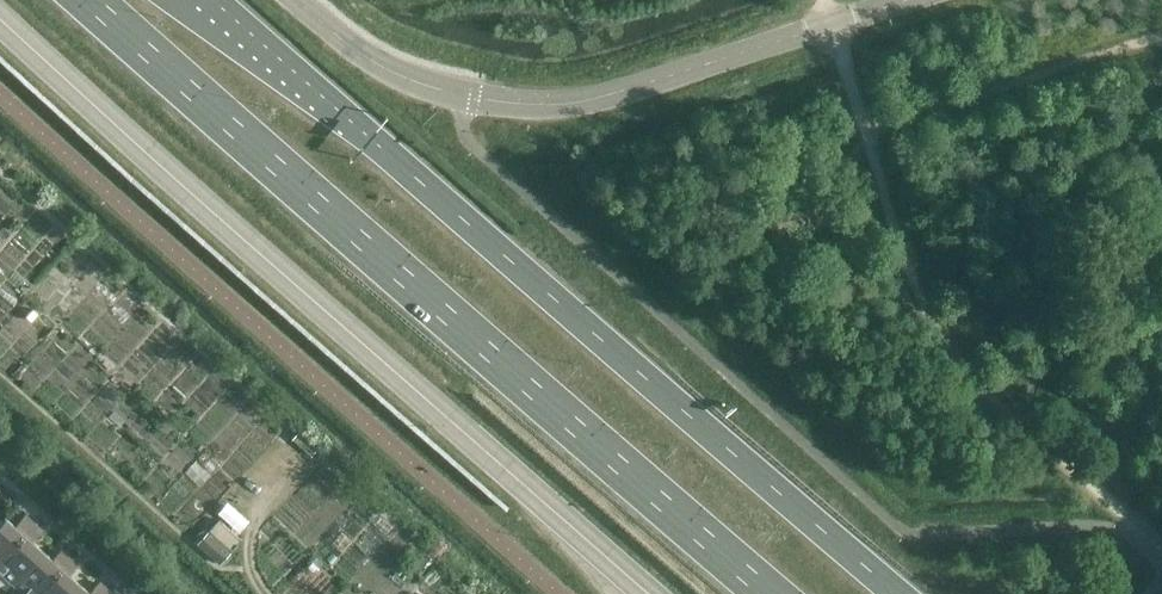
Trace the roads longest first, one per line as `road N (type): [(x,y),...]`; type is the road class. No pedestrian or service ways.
road 1 (trunk): [(899,593),(212,0)]
road 2 (trunk): [(91,0),(769,593)]
road 3 (unclassified): [(913,0),(577,102),(526,105),(411,81),(375,64),(297,0)]

